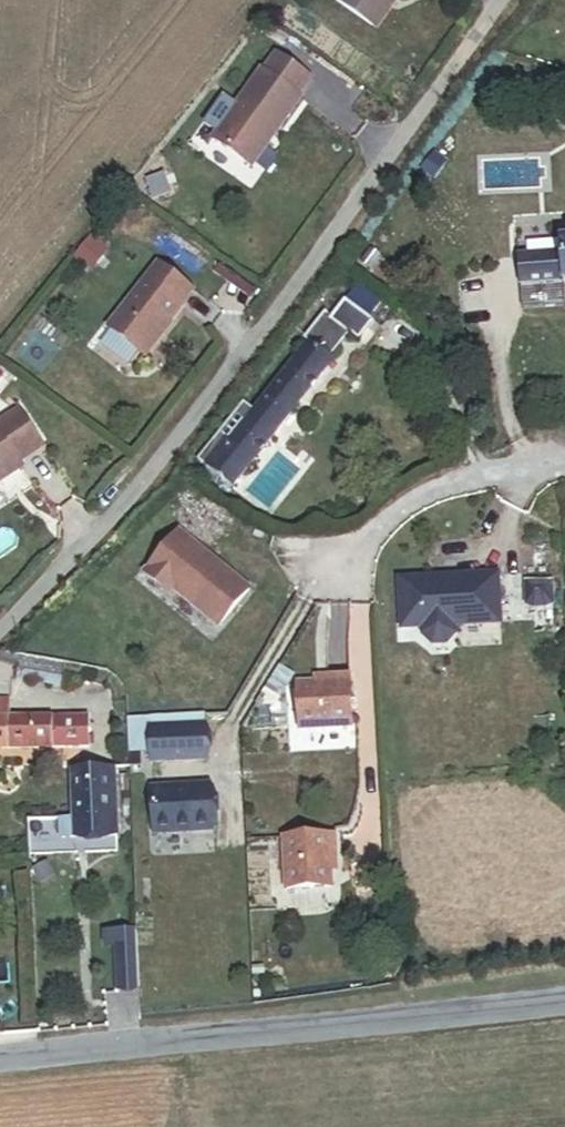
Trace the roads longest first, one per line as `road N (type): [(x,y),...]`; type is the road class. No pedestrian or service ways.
road 1 (residential): [(0,629),(140,489),(508,0)]
road 2 (unclassified): [(0,1054),(564,994)]

